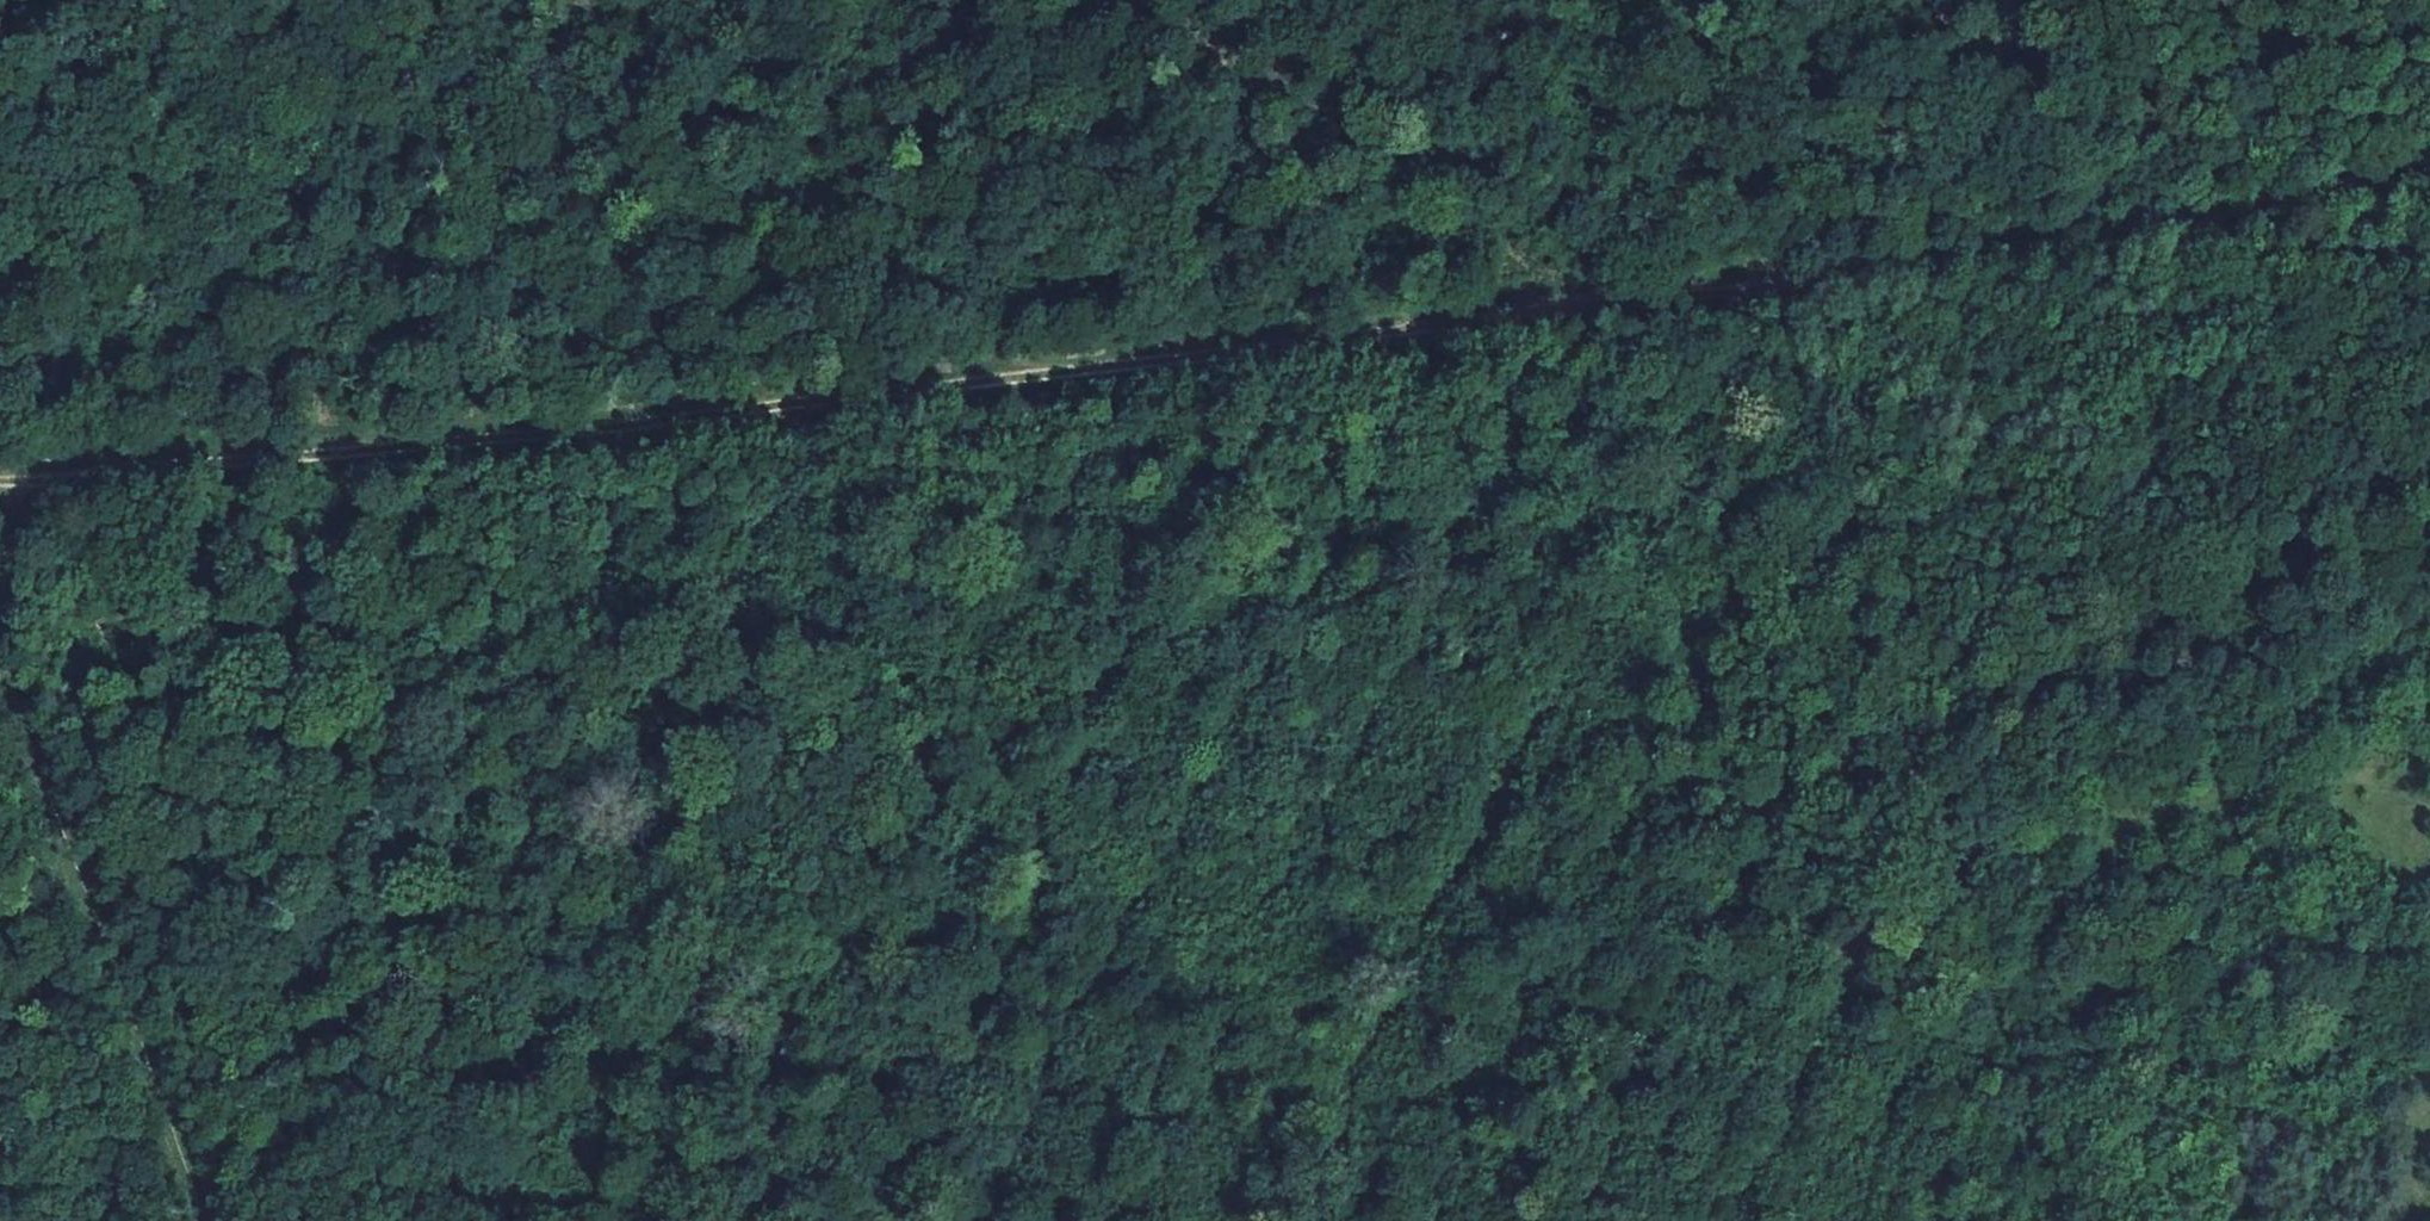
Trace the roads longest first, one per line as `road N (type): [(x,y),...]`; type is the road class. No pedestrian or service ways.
road 1 (track): [(1760,279),(663,417),(0,472)]
road 2 (track): [(2429,158),(2162,217),(1760,279)]
road 3 (track): [(212,1220),(16,718),(0,657)]
road 4 (track): [(1967,1033),(2429,1060)]

